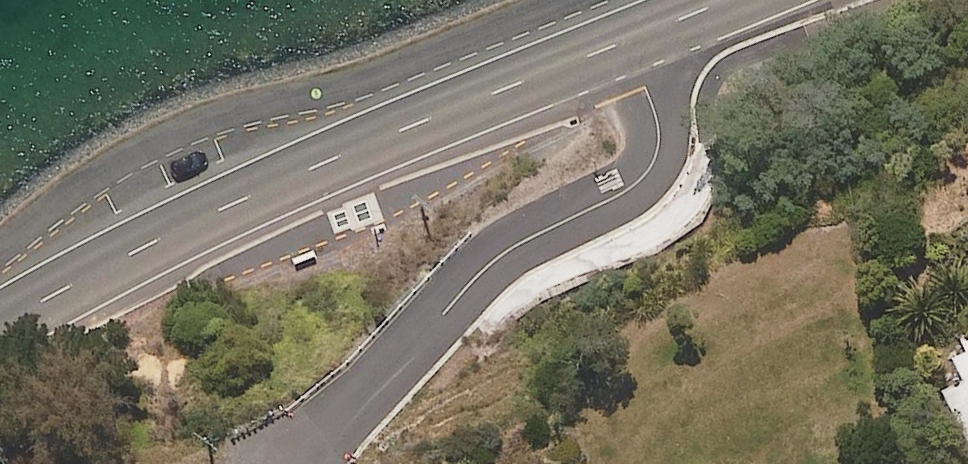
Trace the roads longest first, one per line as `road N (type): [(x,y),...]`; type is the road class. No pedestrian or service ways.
road 1 (secondary): [(628,39),(258,189),(0,323)]
road 2 (residential): [(628,39),(659,149),(636,183),(474,279),(347,413),(317,463)]

